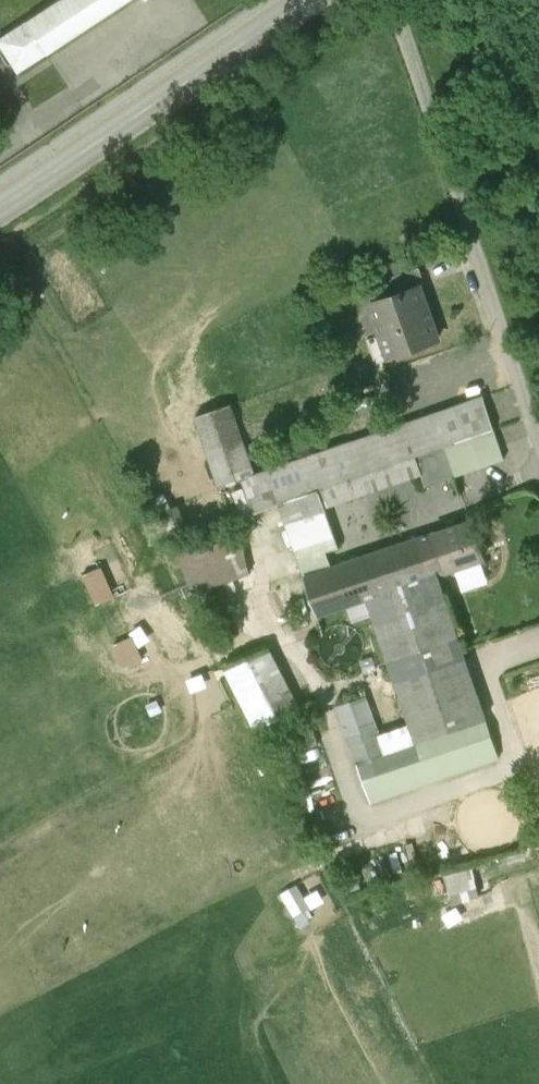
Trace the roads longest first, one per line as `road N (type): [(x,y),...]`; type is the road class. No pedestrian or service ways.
road 1 (tertiary): [(306,0),(0,208)]

